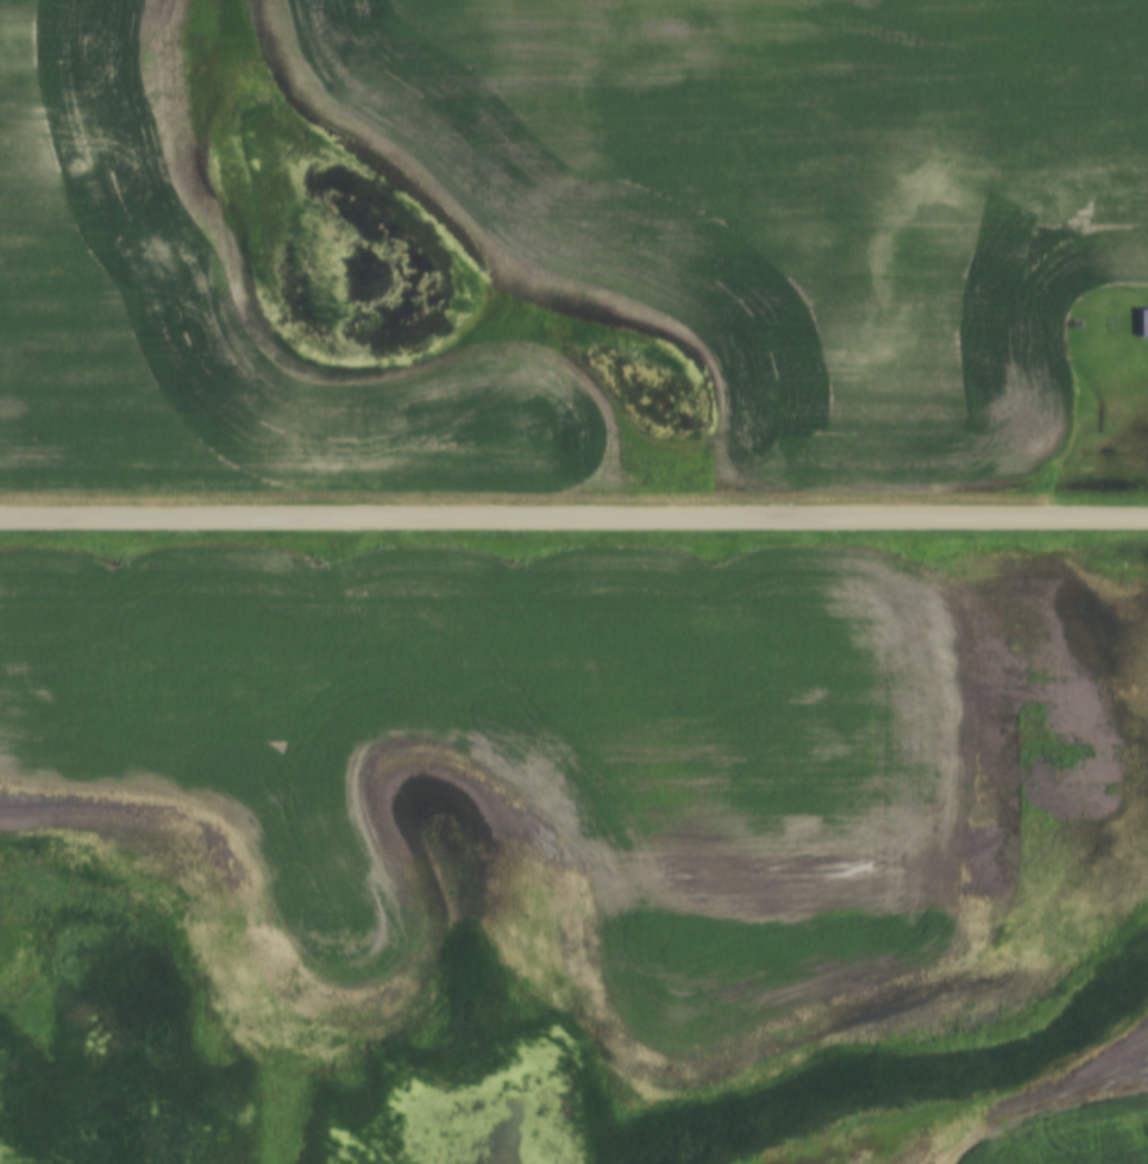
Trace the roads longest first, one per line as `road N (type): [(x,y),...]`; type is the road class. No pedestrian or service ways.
road 1 (tertiary): [(1147,518),(0,520)]

